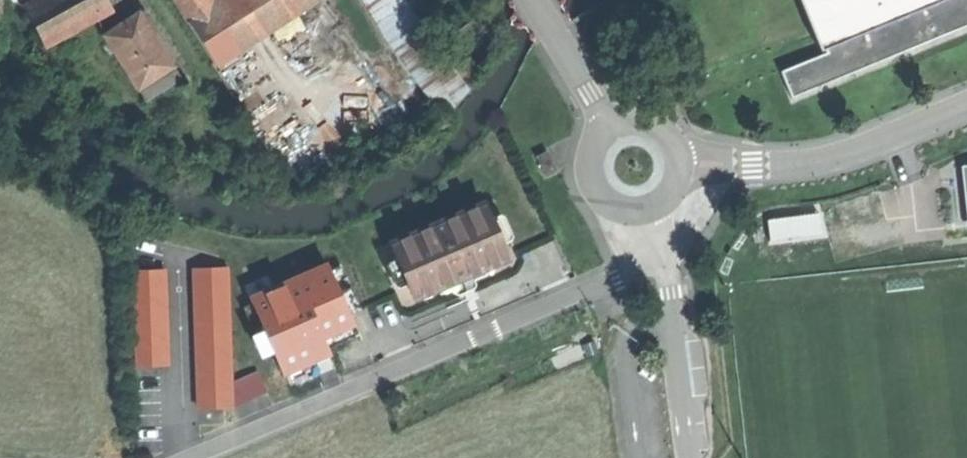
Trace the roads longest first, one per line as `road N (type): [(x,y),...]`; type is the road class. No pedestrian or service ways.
road 1 (unclassified): [(195,457),(661,258)]
road 2 (unclassified): [(678,166),(837,153),(966,103)]
road 3 (unclassified): [(690,457),(661,258)]
road 4 (unclassified): [(612,129),(591,159),(592,178),(615,206),(652,207)]

